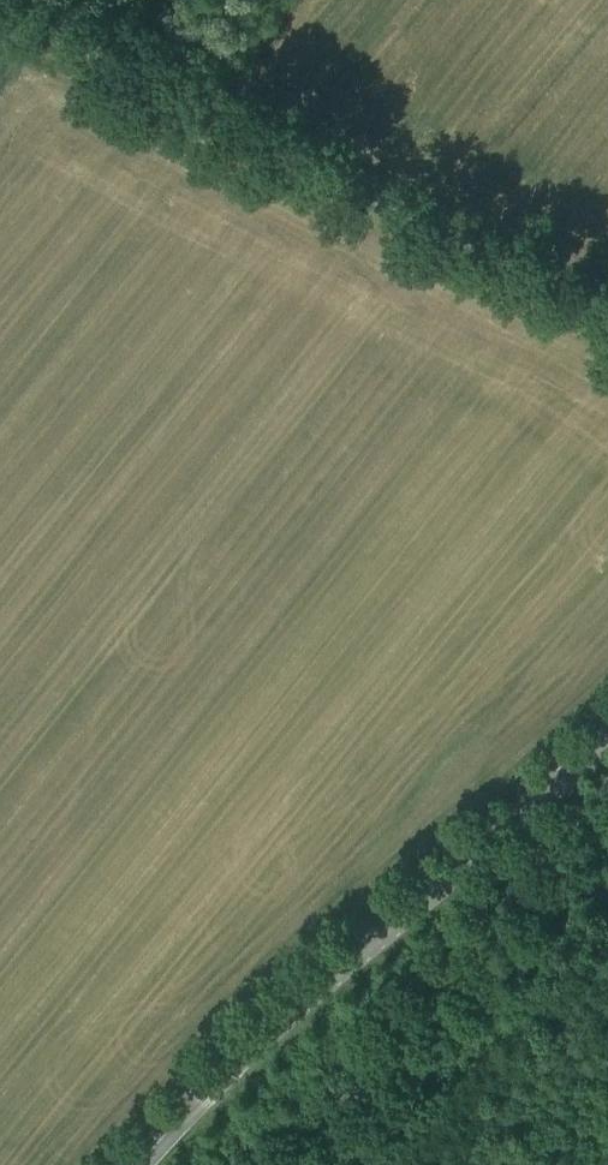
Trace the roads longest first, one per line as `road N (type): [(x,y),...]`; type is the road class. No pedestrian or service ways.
road 1 (unclassified): [(0,8),(607,315)]
road 2 (tertiary): [(145,1164),(282,1021),(607,746)]

